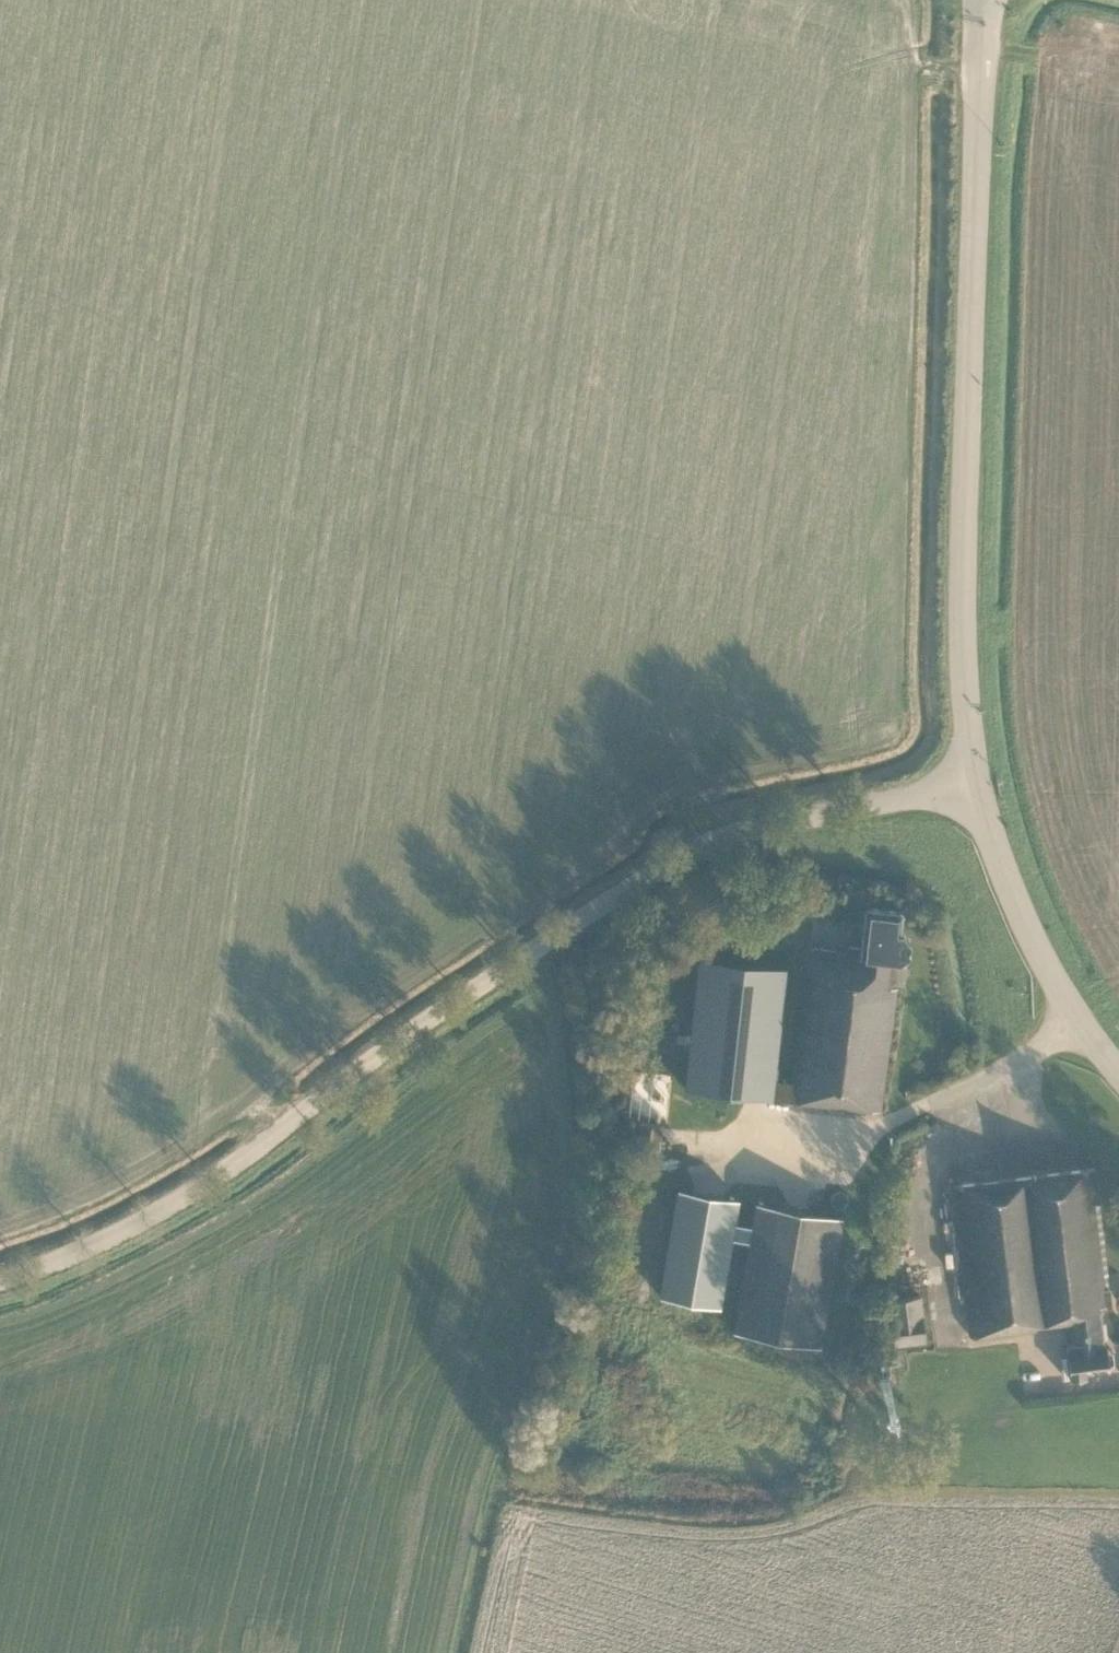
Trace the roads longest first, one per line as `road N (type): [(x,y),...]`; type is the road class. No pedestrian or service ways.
road 1 (tertiary): [(0,1276),(114,1231),(191,1189),(431,1016),(646,874),(727,835),(979,775)]
road 2 (tertiary): [(979,775),(963,616),(984,0)]
road 3 (tertiary): [(1118,1065),(1058,988),(1027,928),(979,775)]

